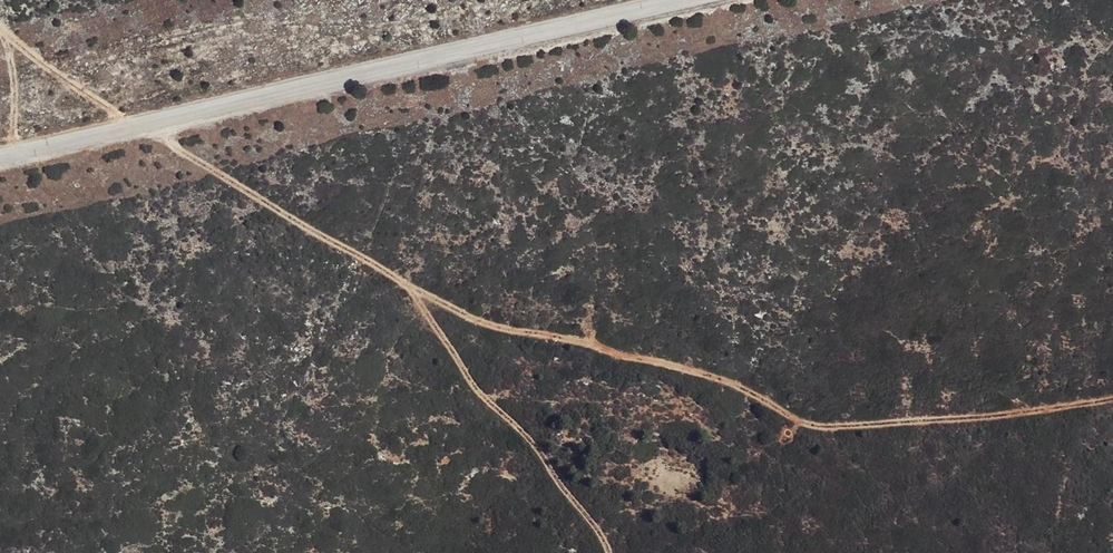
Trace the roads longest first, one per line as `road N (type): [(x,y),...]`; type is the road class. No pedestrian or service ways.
road 1 (track): [(1112,398),(985,417),(827,426),(784,415),(687,368),(474,319),(414,285)]
road 2 (unclassified): [(683,0),(0,159)]
road 3 (track): [(414,285),(142,128),(0,20)]

